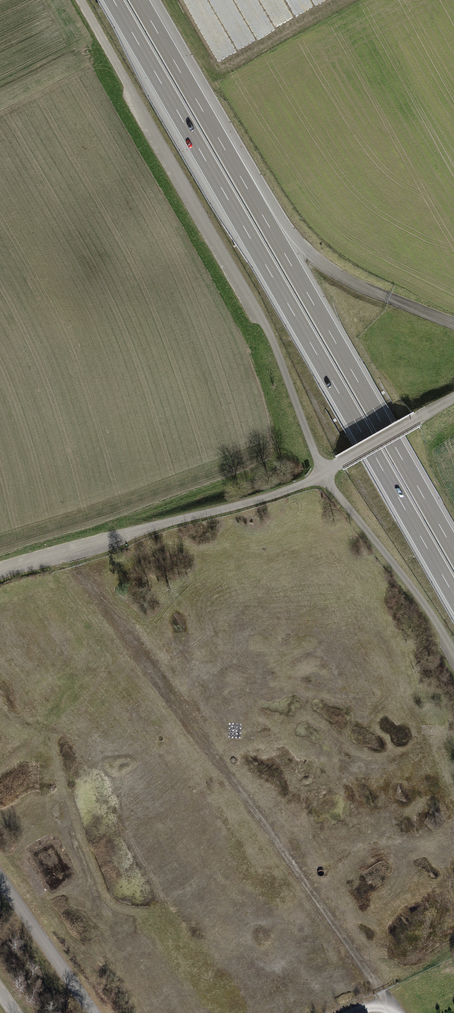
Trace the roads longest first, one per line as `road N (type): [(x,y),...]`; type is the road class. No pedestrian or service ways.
road 1 (motorway): [(113,0),(453,596)]
road 2 (motorway): [(453,550),(139,0)]
road 3 (unclassified): [(92,1012),(0,880)]
road 4 (track): [(348,0),(211,77)]
road 5 (unclassified): [(325,475),(453,398)]

